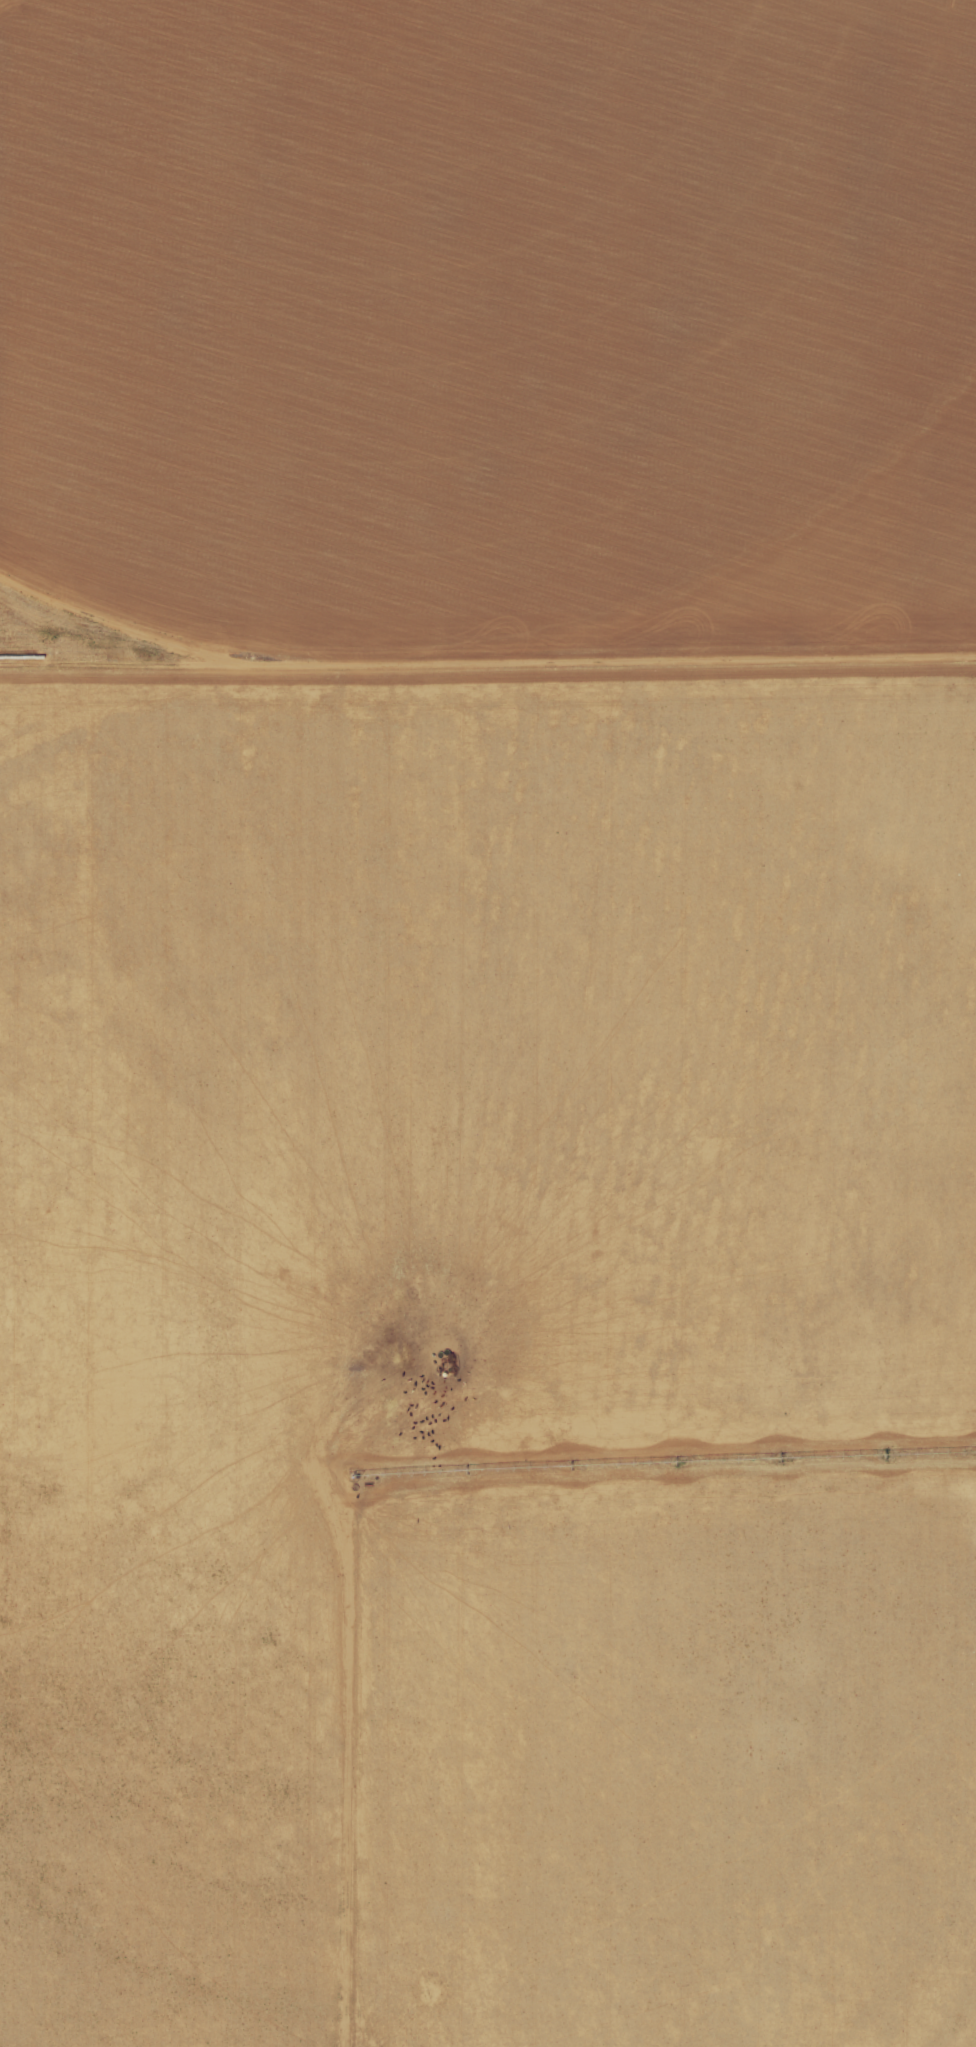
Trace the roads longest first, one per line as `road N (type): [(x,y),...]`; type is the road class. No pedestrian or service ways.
road 1 (residential): [(975,638),(0,648)]

